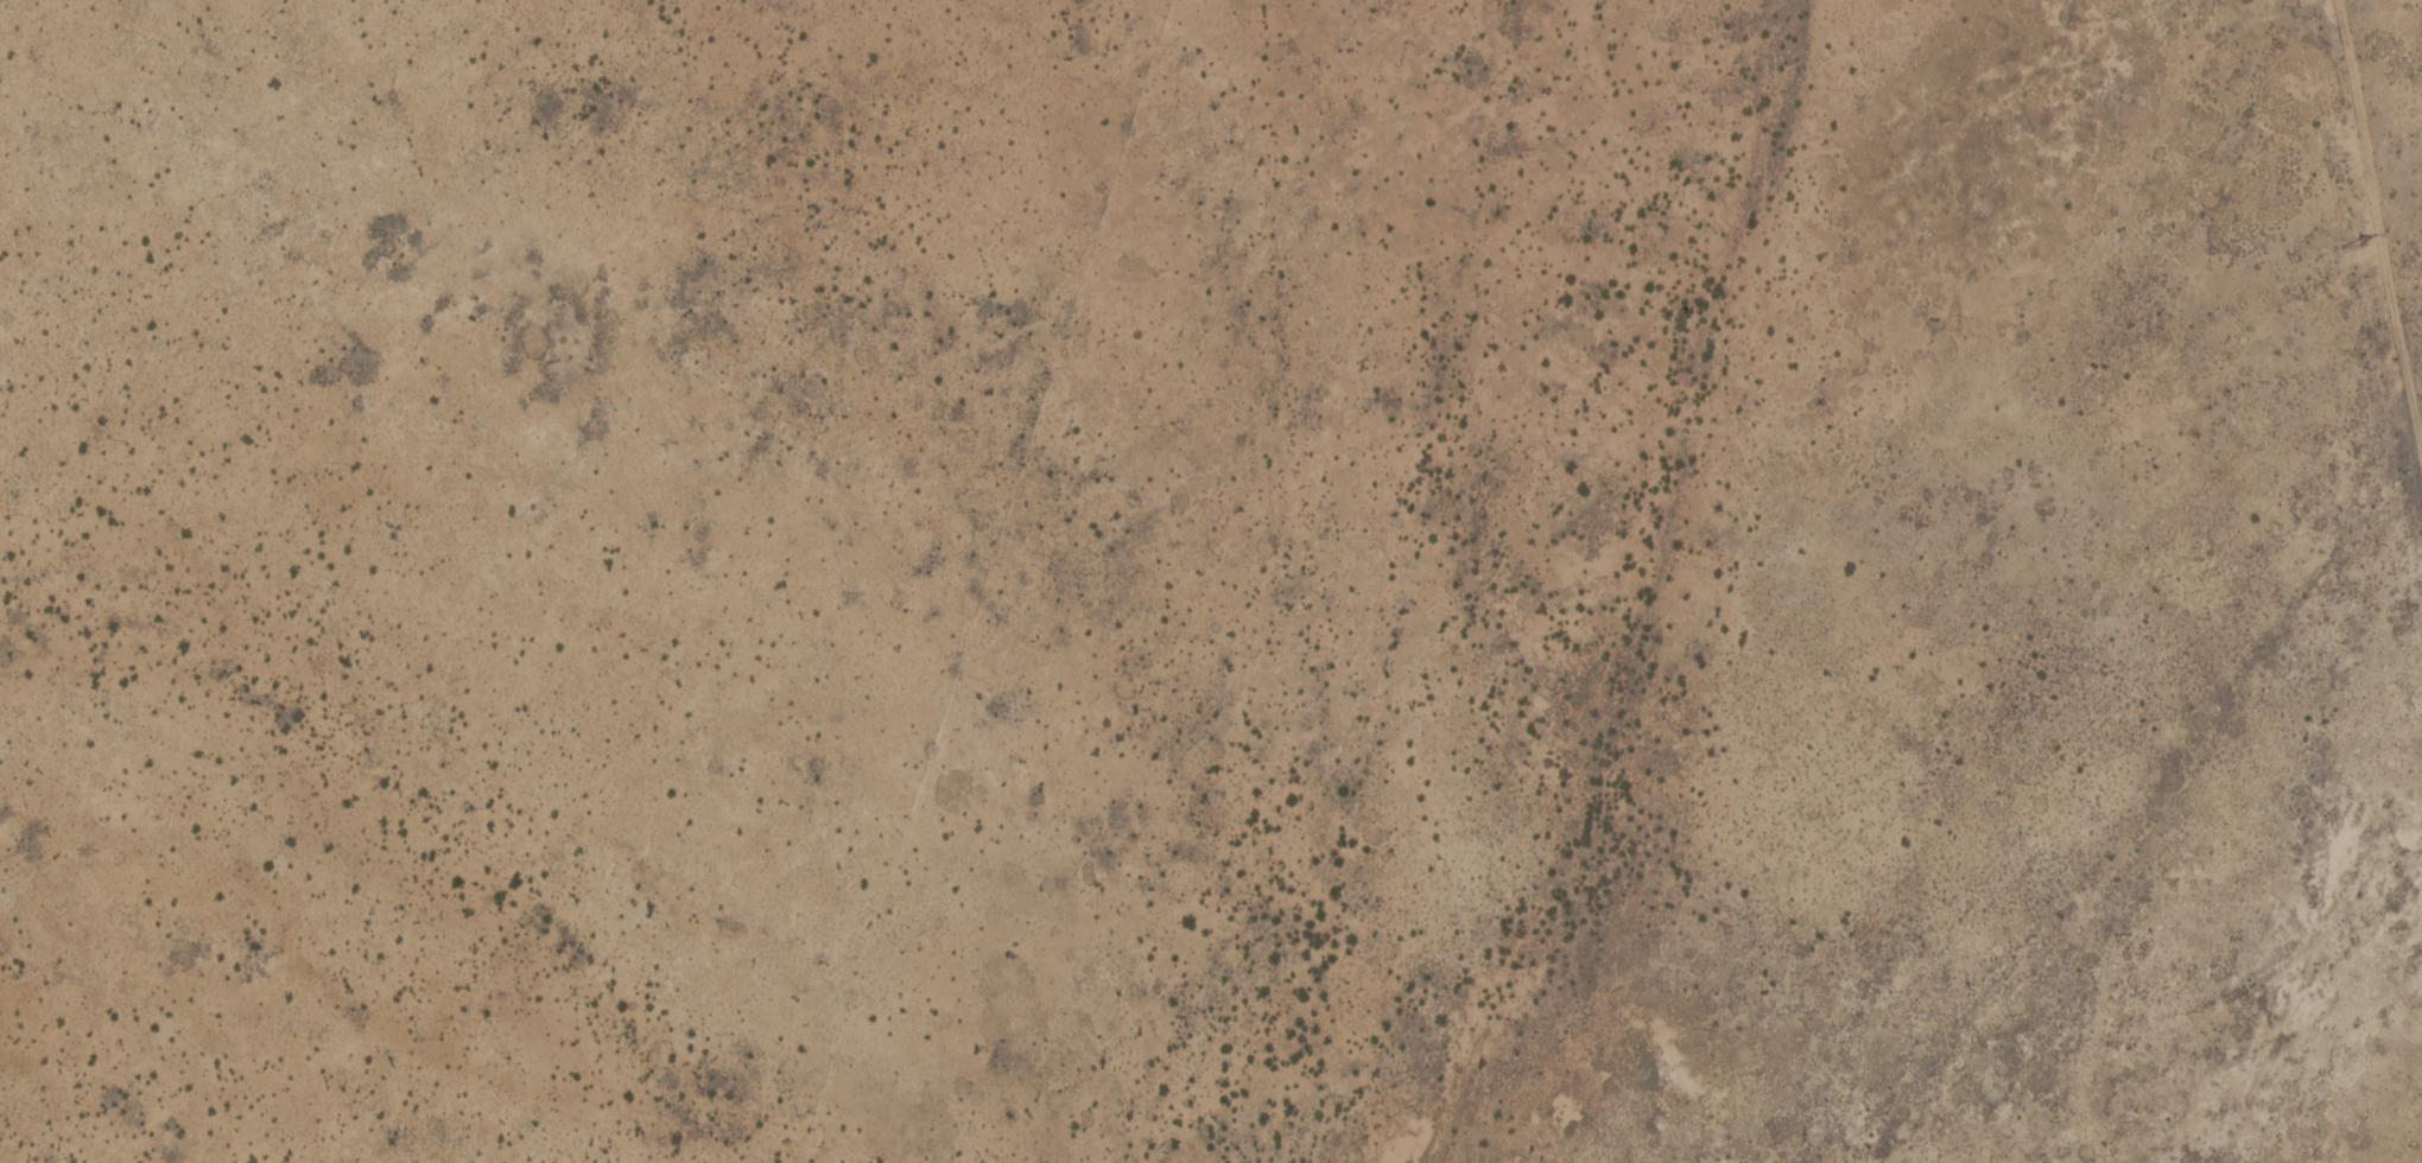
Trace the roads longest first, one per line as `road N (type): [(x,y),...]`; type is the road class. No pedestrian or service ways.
road 1 (residential): [(2421,212),(2374,0)]

